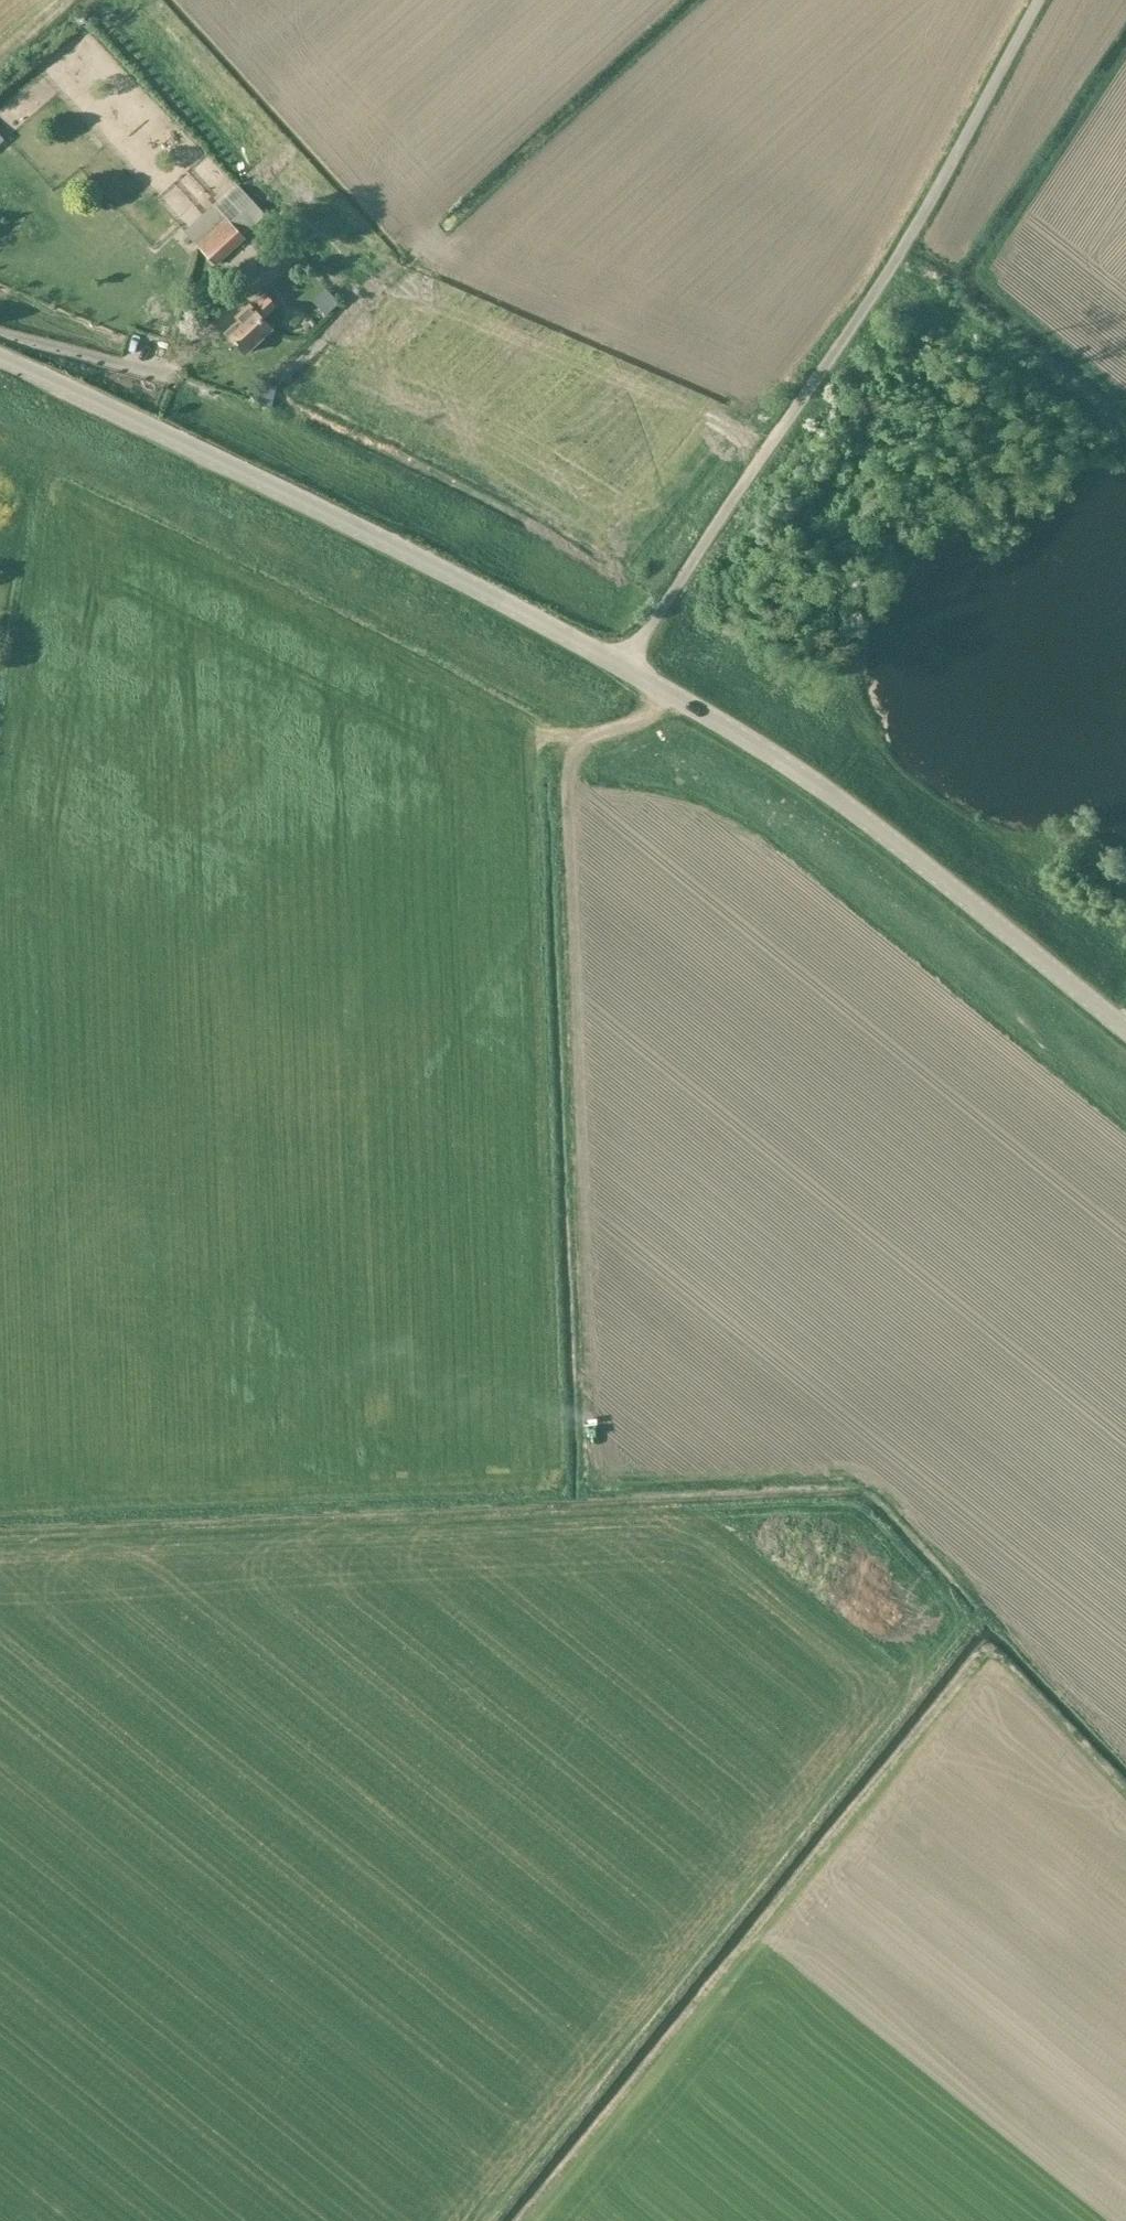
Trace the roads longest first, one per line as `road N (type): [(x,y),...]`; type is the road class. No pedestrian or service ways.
road 1 (unclassified): [(623,668),(895,261),(1039,0)]
road 2 (tertiary): [(623,668),(406,552),(0,357)]
road 3 (tertiary): [(1125,1029),(846,805),(623,668)]

